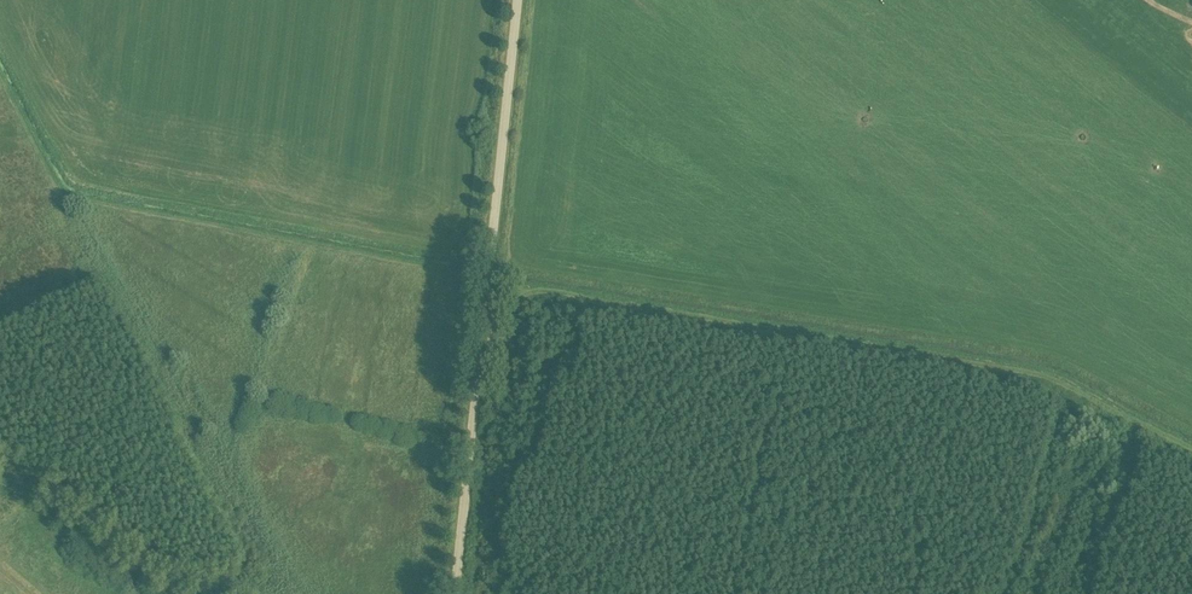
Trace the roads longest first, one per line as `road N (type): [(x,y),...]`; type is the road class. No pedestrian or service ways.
road 1 (unclassified): [(456,593),(521,0)]

